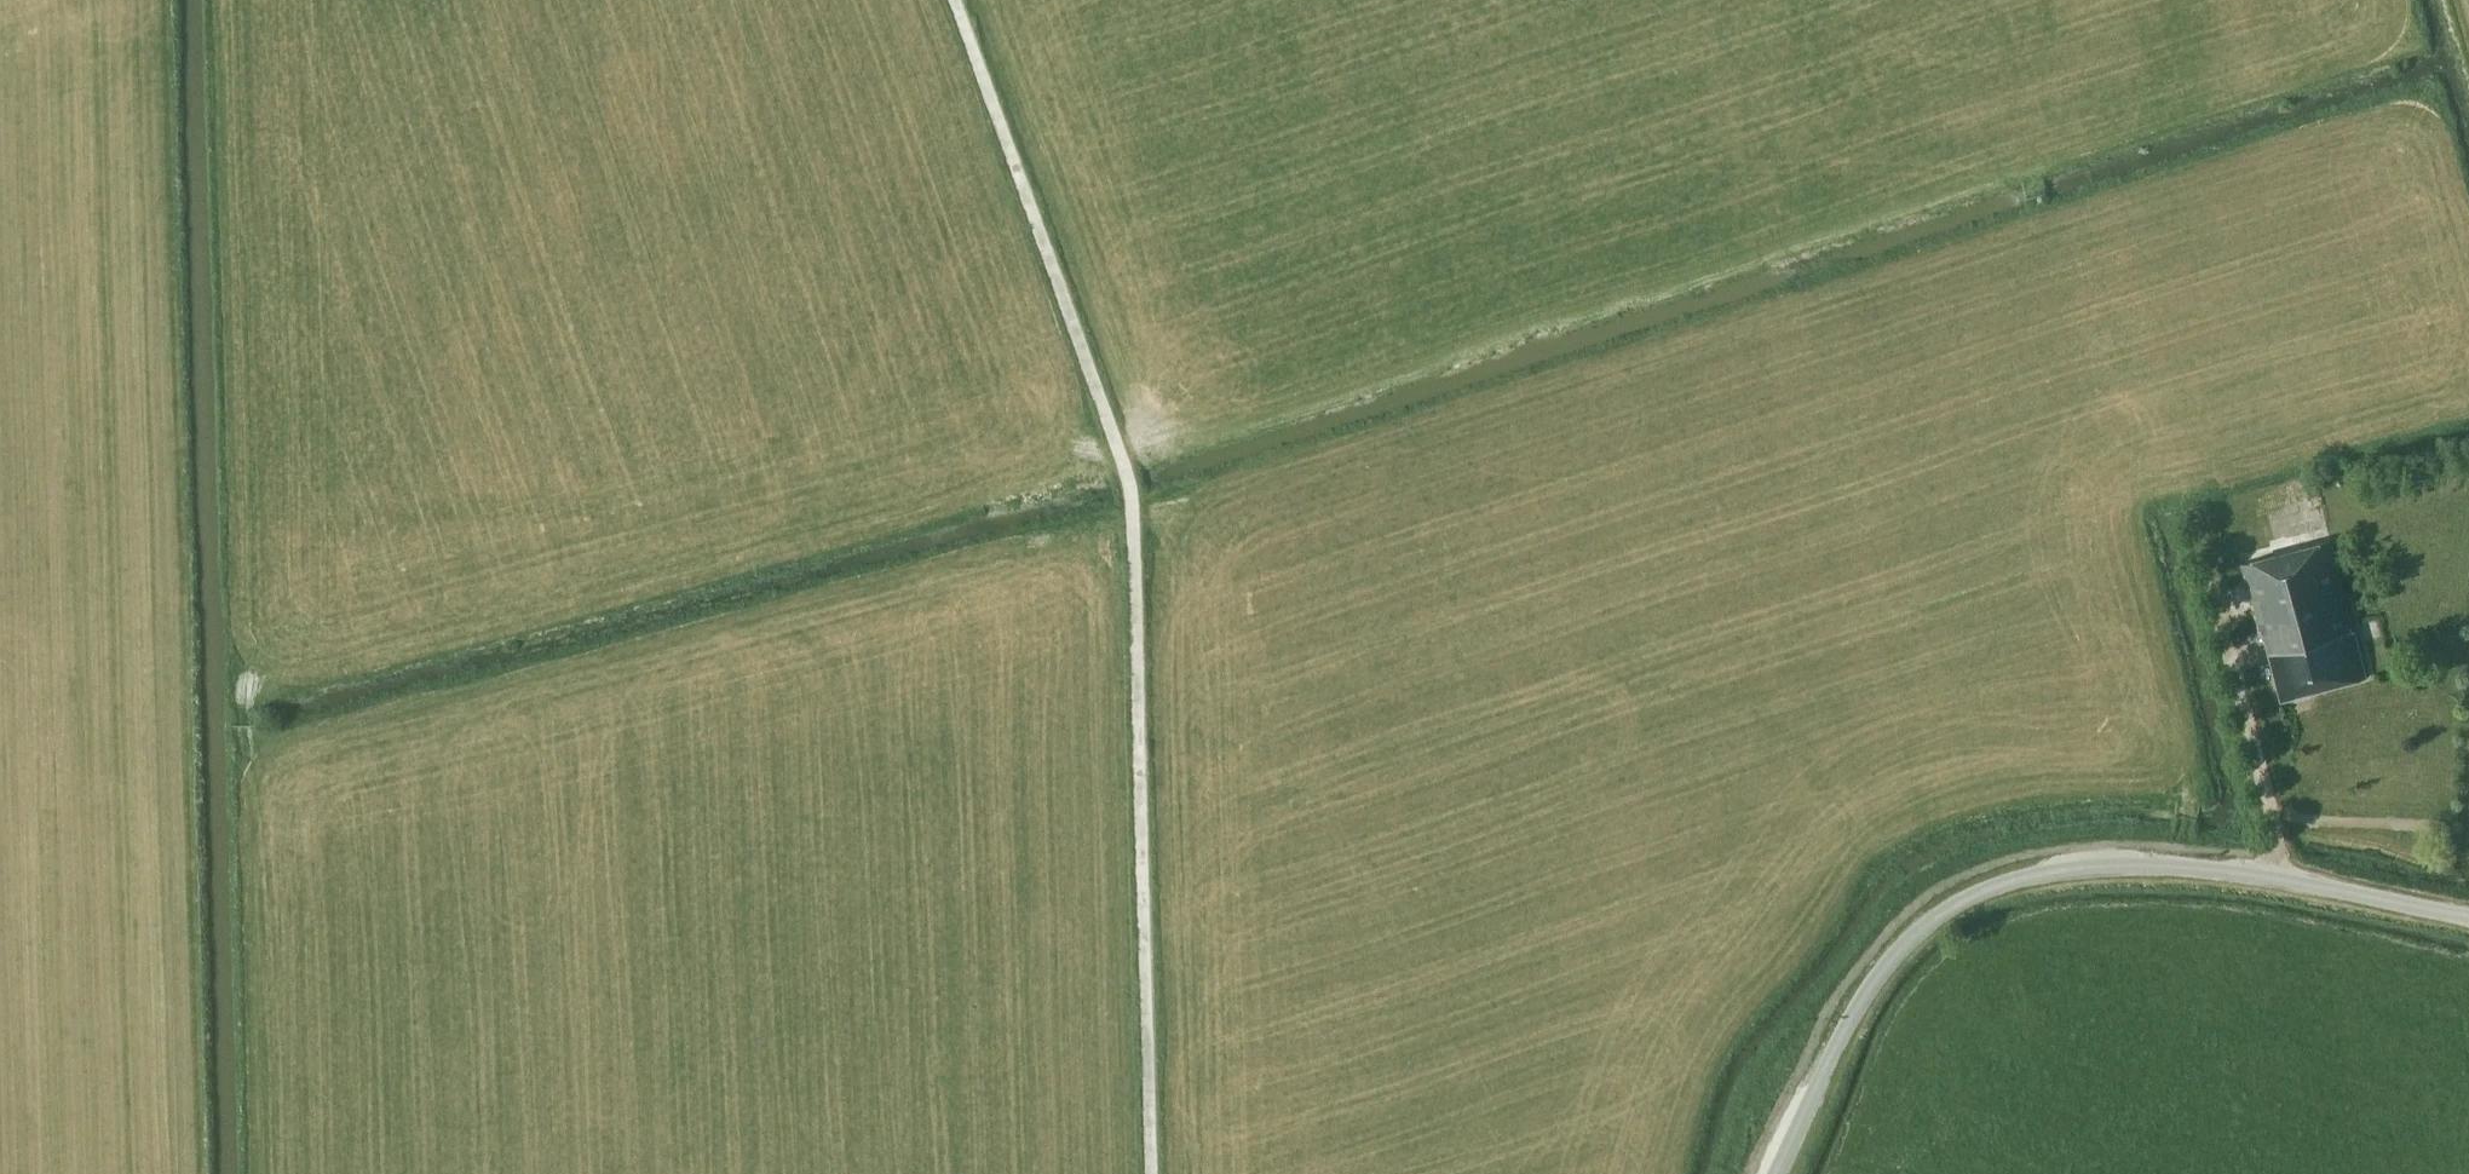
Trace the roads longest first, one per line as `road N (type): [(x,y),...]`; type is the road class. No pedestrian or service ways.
road 1 (unclassified): [(1775,1173),(1874,981),(1925,924),(1996,885),(2077,867),(2184,867),(2468,913)]

